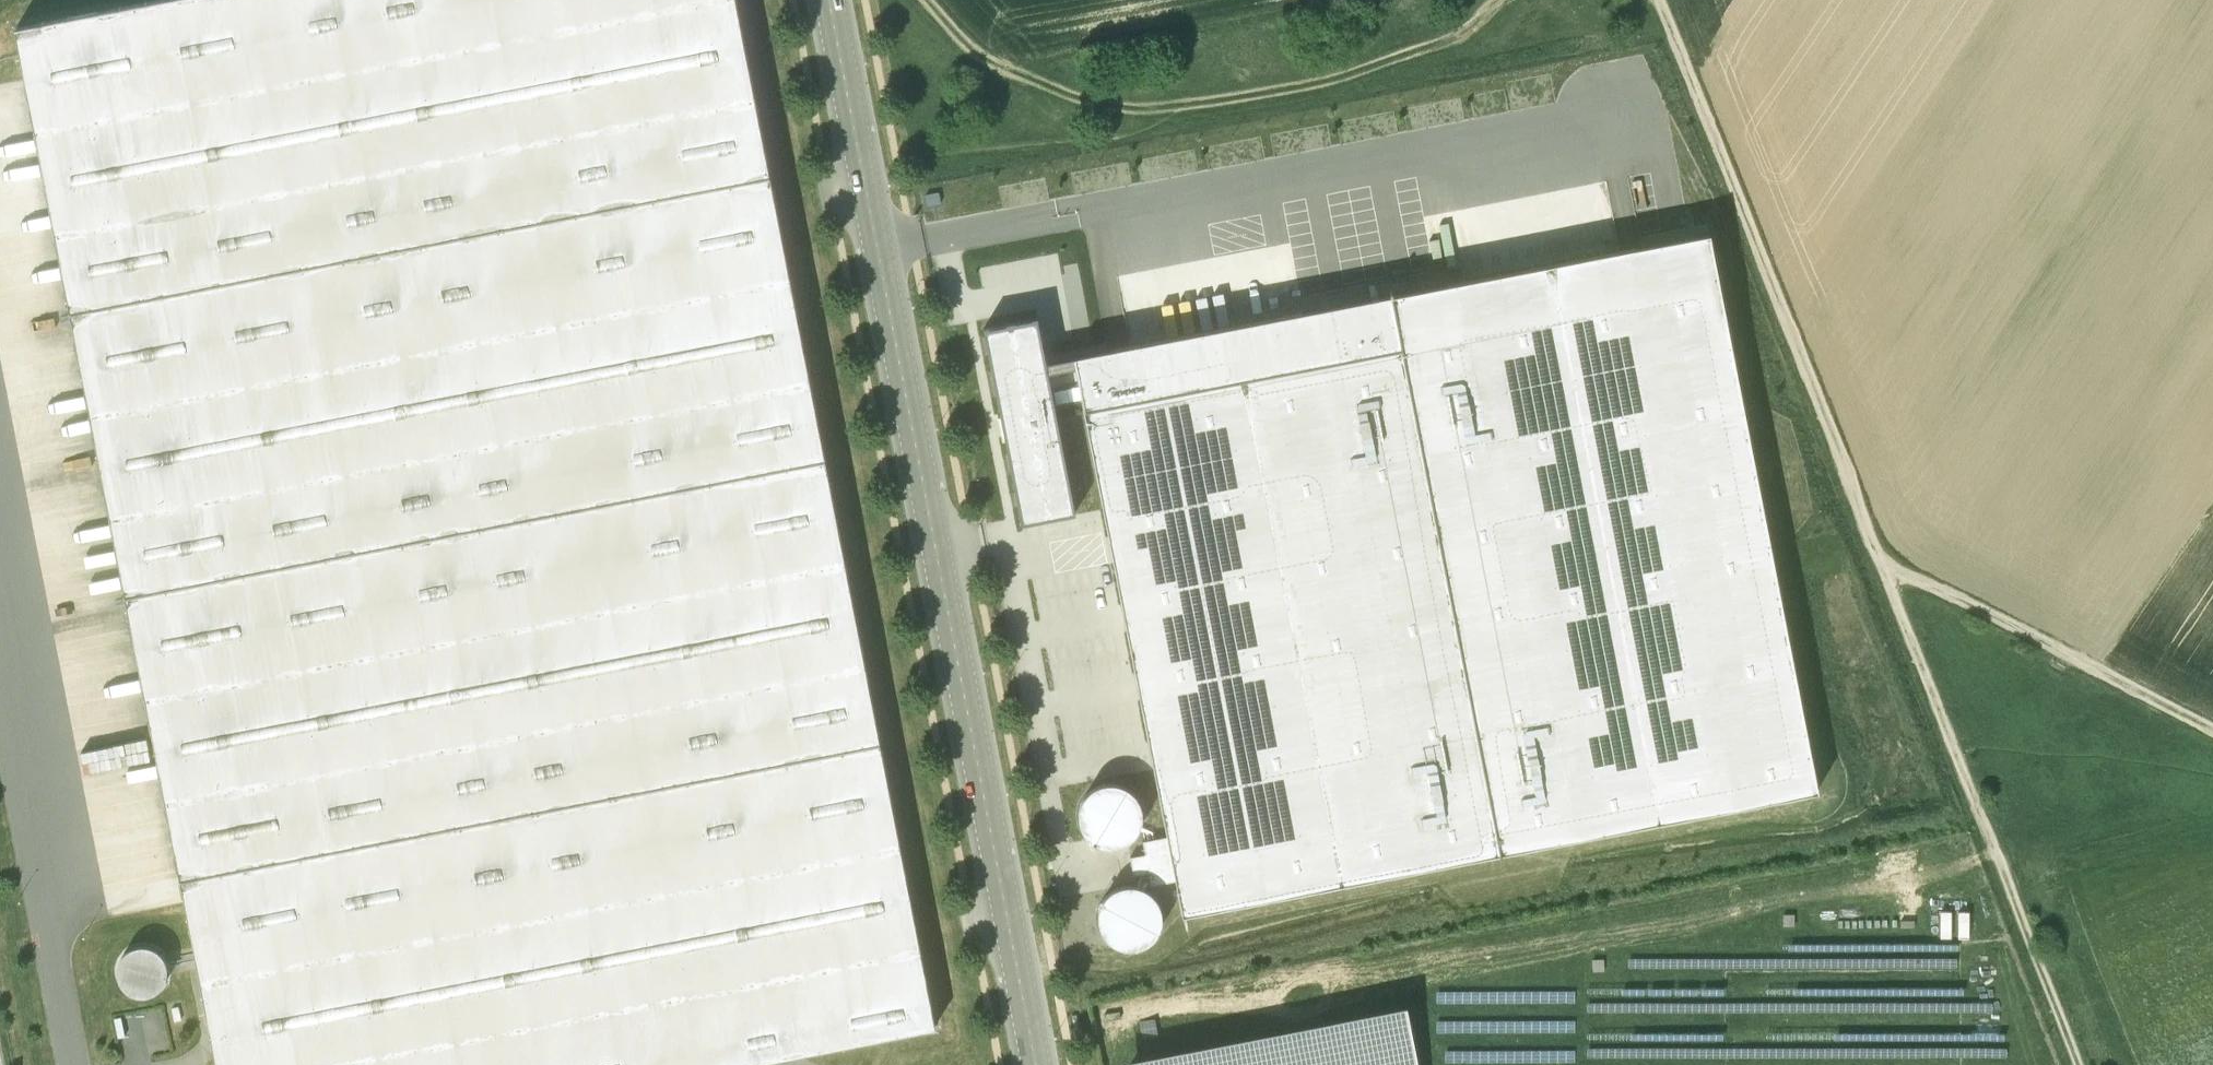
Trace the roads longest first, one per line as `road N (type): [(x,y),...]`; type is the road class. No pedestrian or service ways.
road 1 (track): [(2078,1064),(1659,0)]
road 2 (tertiary): [(1031,1064),(823,0)]
road 3 (track): [(2212,733),(1880,561)]

